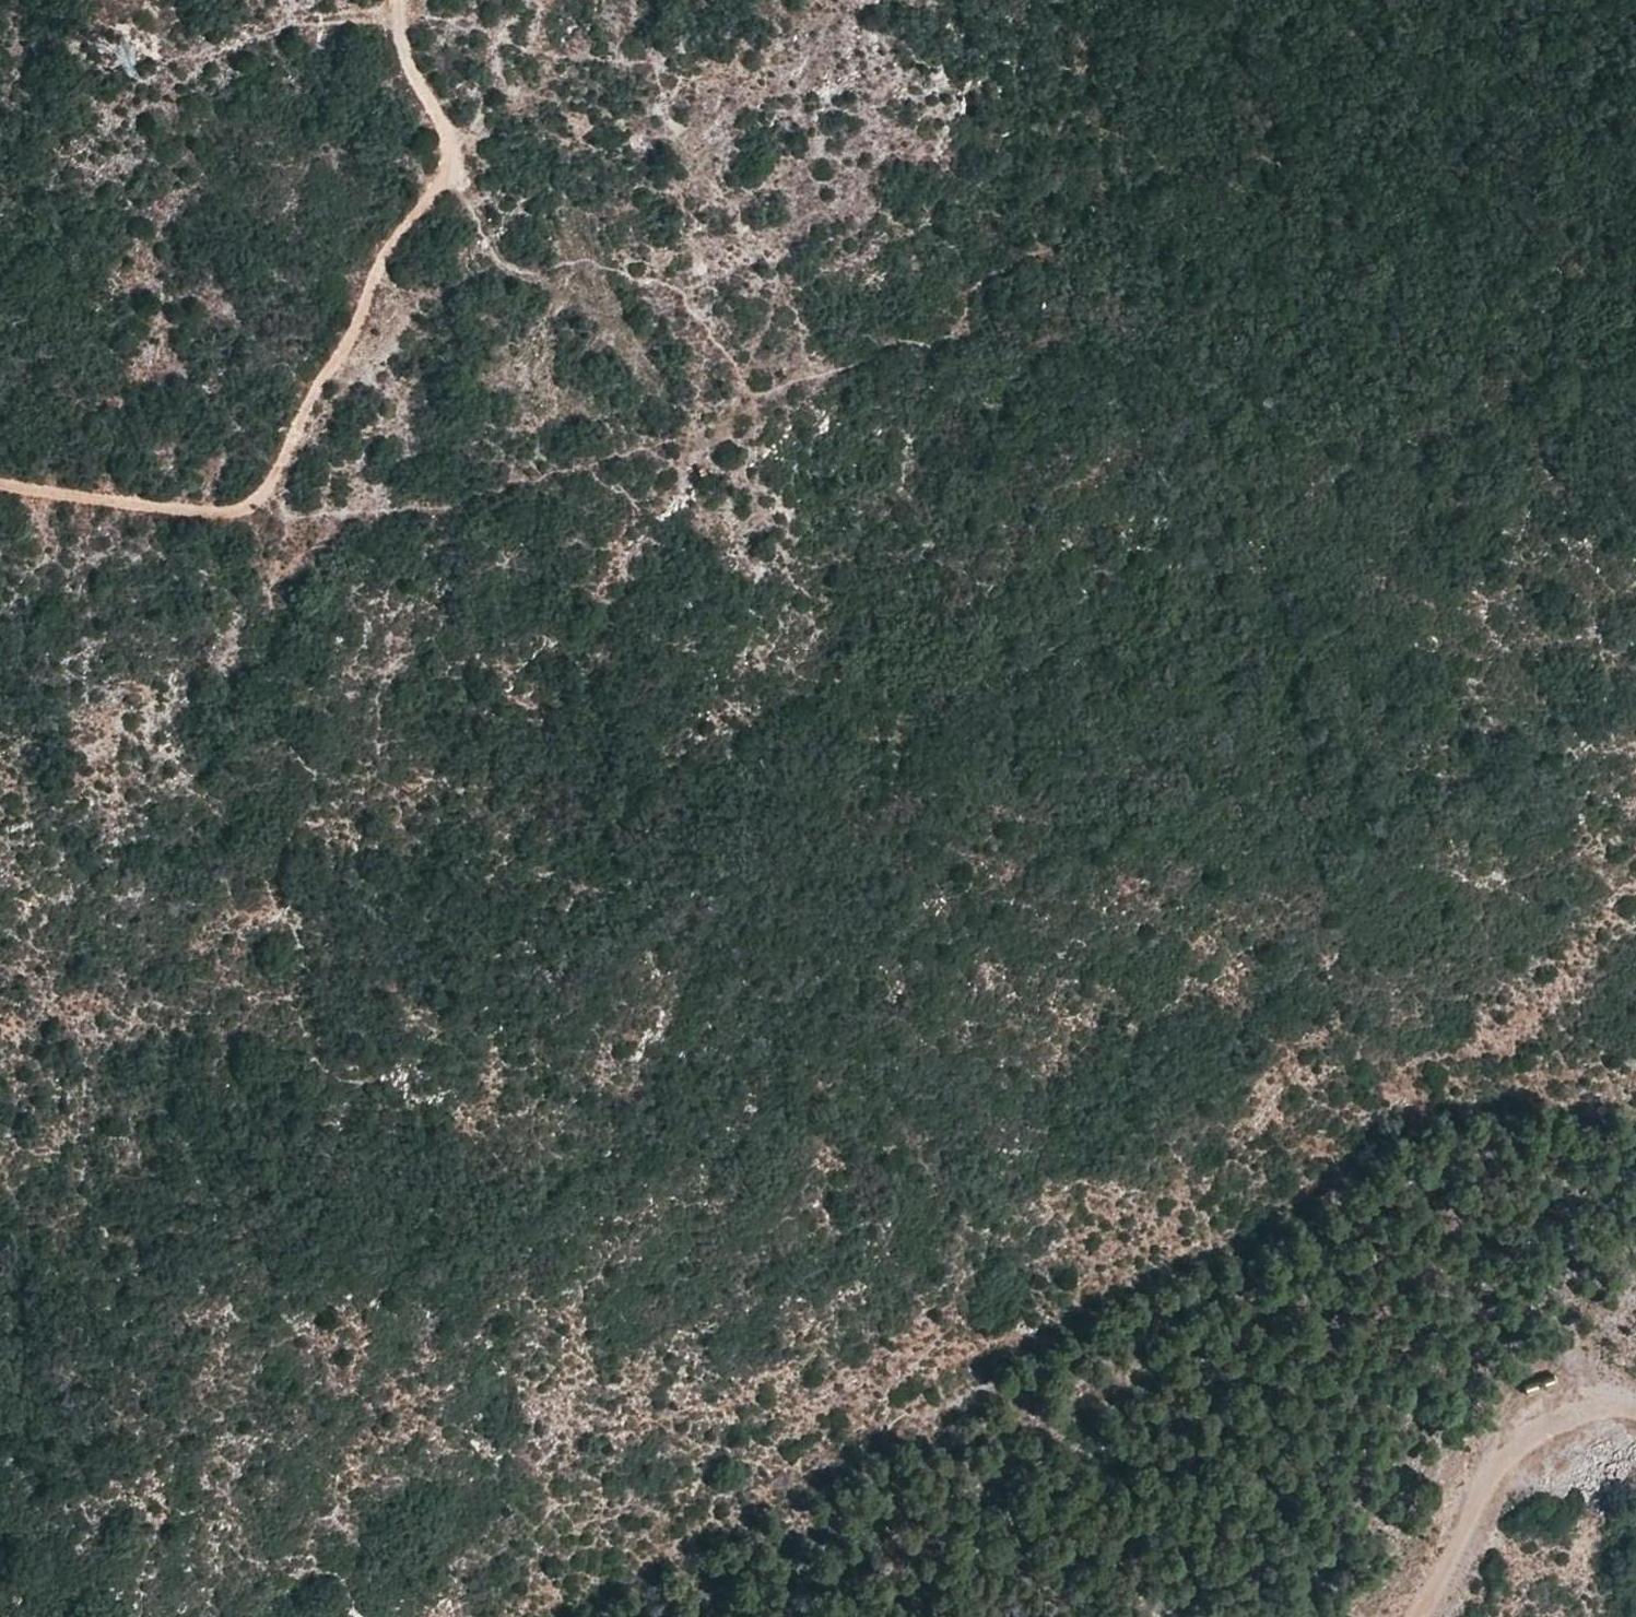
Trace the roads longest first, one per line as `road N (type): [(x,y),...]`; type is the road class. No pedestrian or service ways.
road 1 (track): [(0,482),(221,516),(263,502),(387,249),(439,197),(454,162),(444,124),(405,65),(395,0)]
road 2 (track): [(1635,1413),(1604,1399),(1559,1406),(1518,1437),(1448,1578),(1419,1616)]

